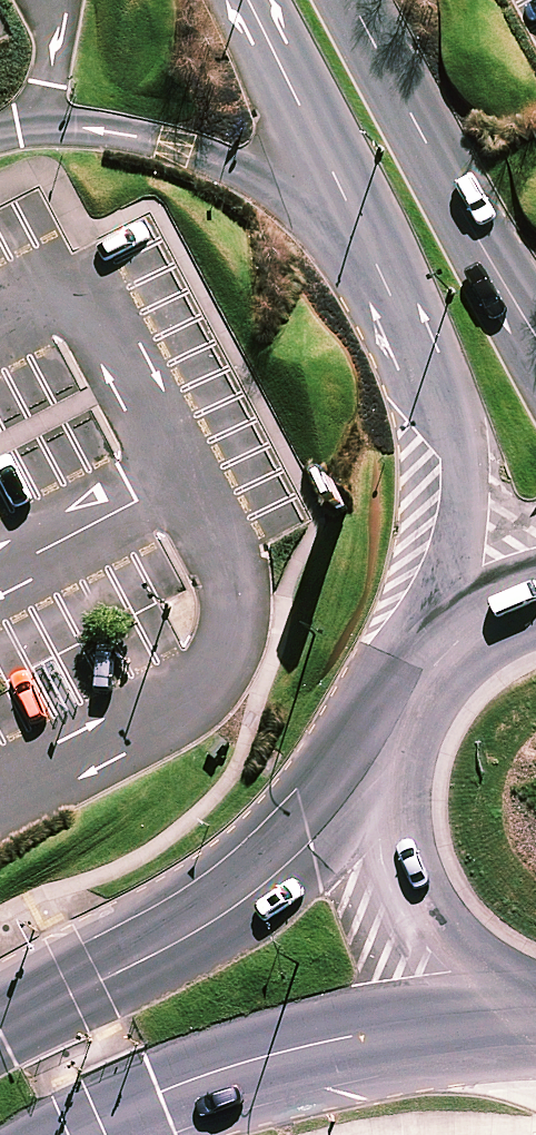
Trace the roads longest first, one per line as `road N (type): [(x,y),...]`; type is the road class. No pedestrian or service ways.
road 1 (unclassified): [(535,703),(425,377),(247,0)]
road 2 (secondary): [(0,1030),(184,935),(309,845),(535,720)]
road 3 (secondary): [(535,965),(350,1037),(263,1056),(161,1093),(71,1134)]
road 4 (unclassified): [(352,0),(461,209),(535,329)]

